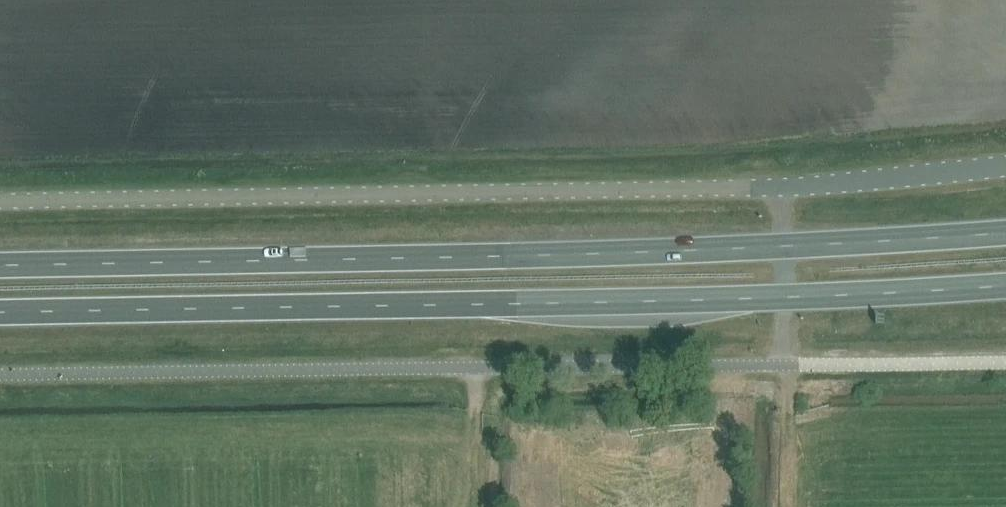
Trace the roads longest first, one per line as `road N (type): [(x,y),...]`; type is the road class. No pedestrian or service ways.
road 1 (unclassified): [(0,375),(784,366),(785,297)]
road 2 (trunk): [(785,246),(0,265)]
road 3 (trunk): [(0,312),(785,297)]
road 4 (unclassified): [(0,201),(785,188)]
road 5 (unclassified): [(785,188),(1005,167)]
road 6 (trunk): [(1005,232),(785,246)]
road 7 (trunk): [(785,297),(1005,285)]

